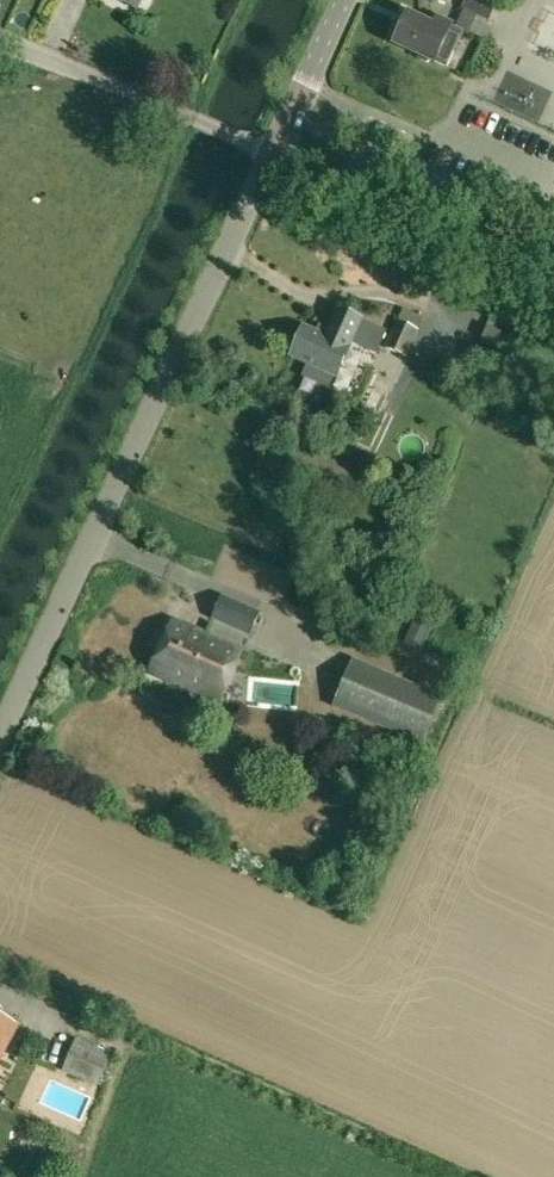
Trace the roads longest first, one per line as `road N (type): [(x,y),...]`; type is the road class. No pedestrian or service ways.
road 1 (tertiary): [(0,733),(269,155)]
road 2 (tertiary): [(553,282),(269,155)]
road 3 (tertiary): [(269,155),(343,0)]

